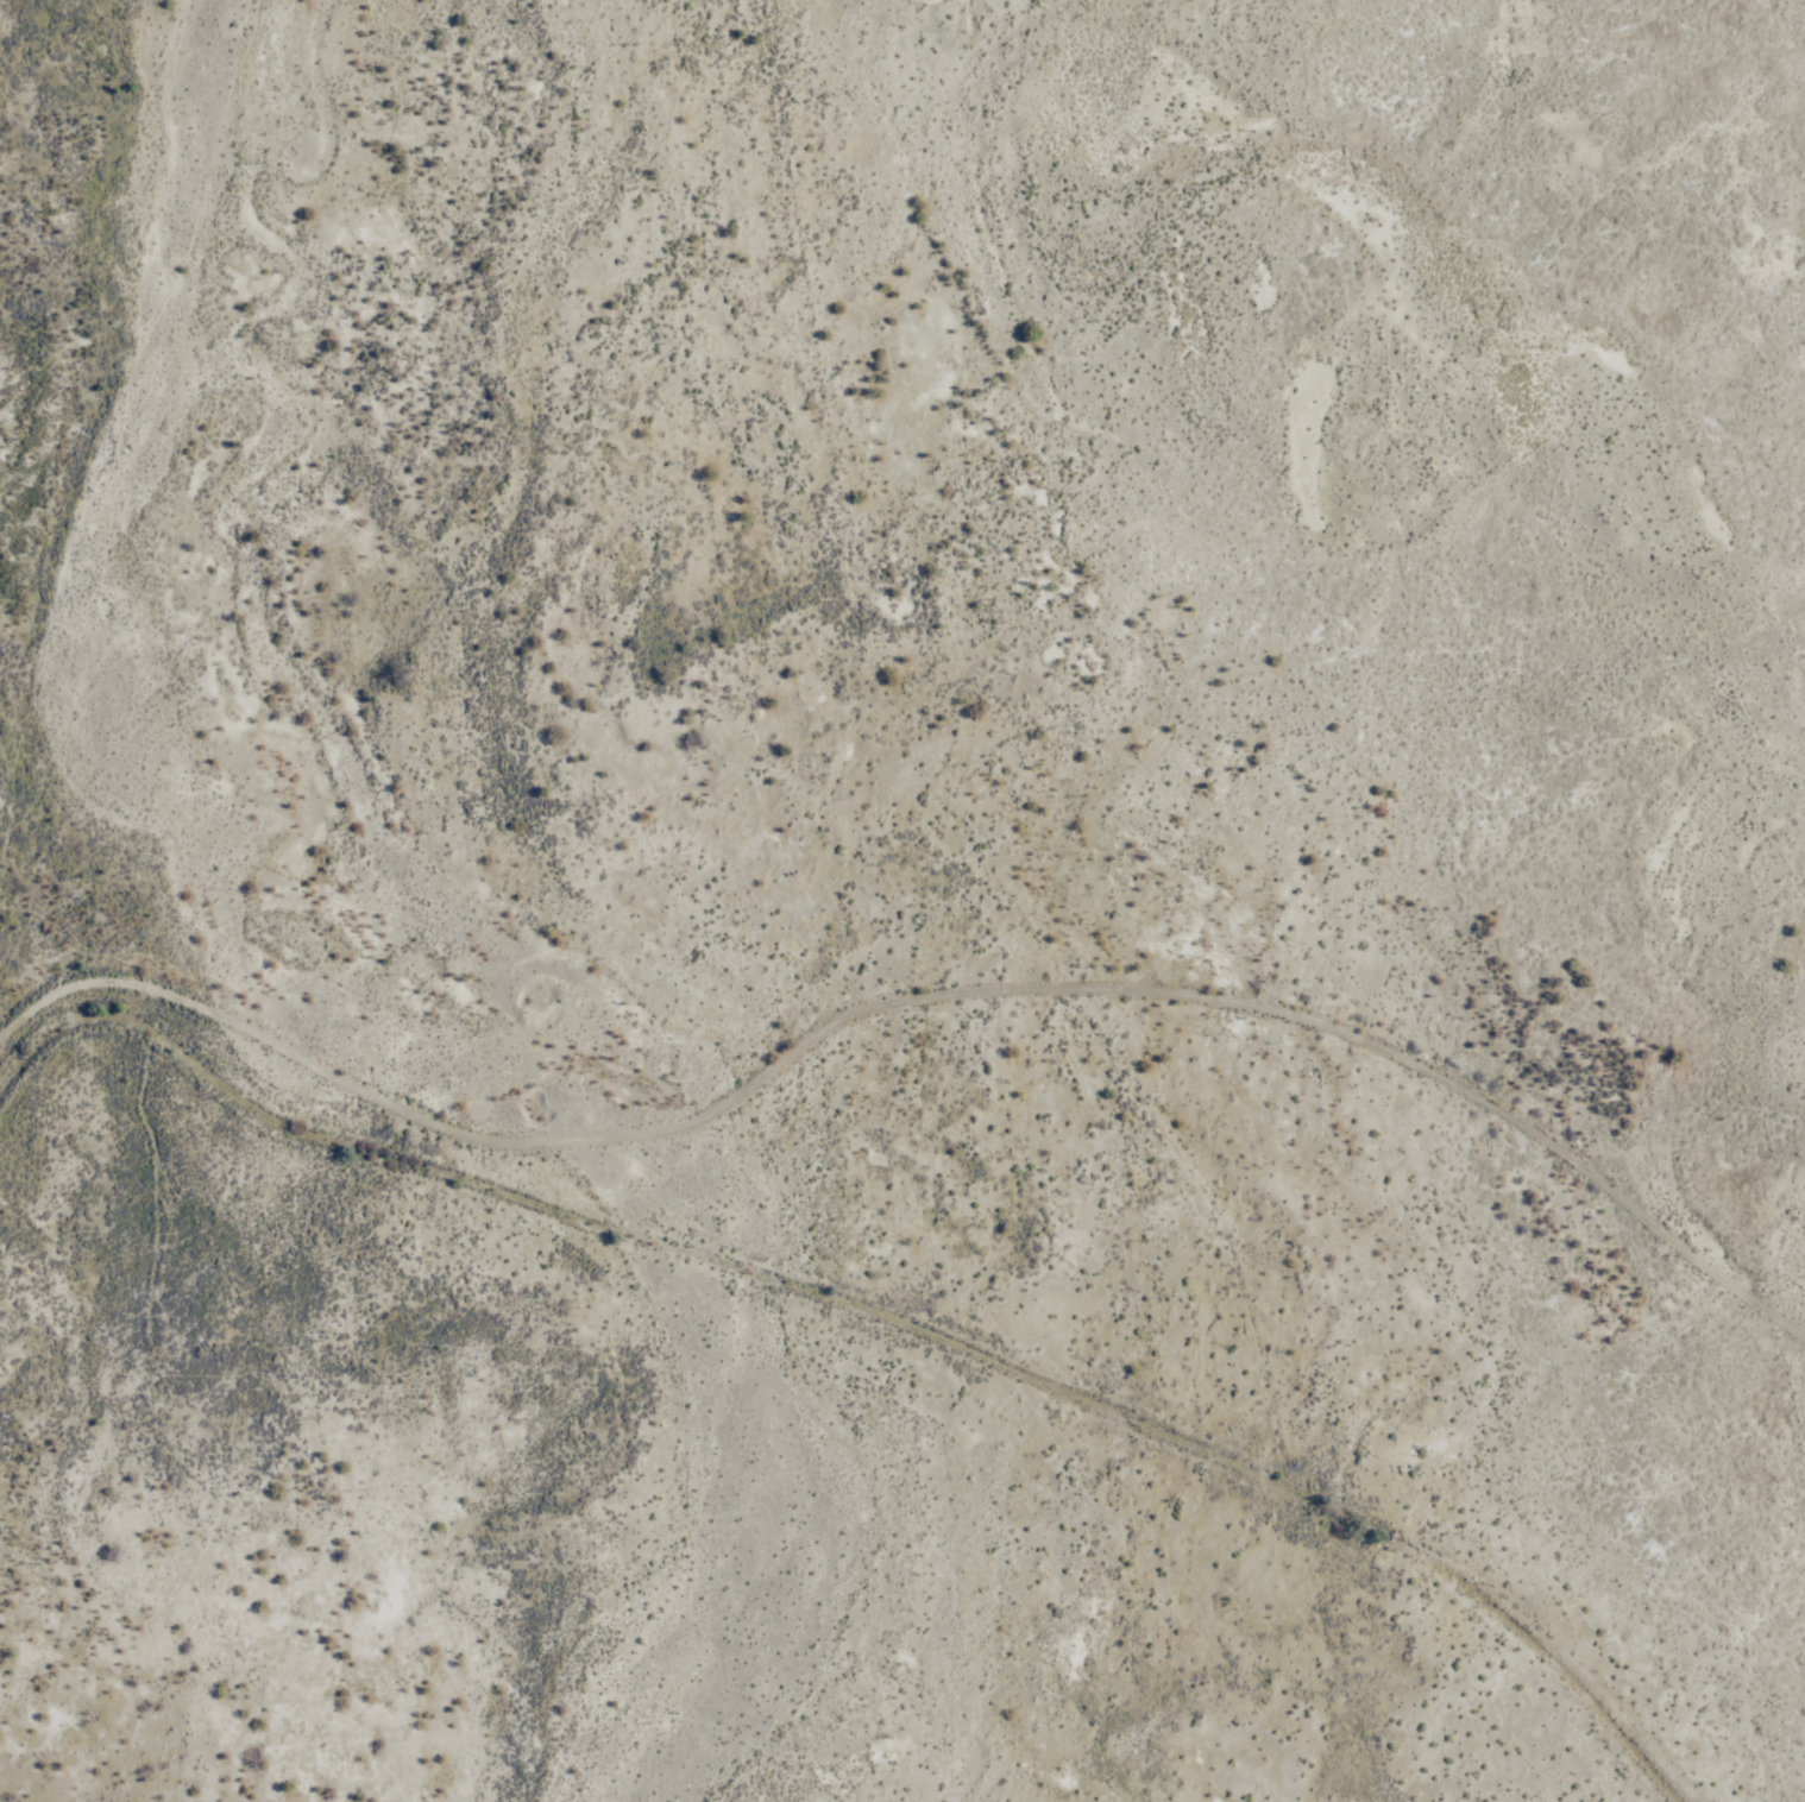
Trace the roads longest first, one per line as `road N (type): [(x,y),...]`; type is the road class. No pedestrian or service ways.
road 1 (track): [(0,1028),(65,990),(96,988),(153,1001),(413,1127),(510,1149),(668,1129),(831,1023),(924,1002),(1142,996),(1259,1017),(1419,1078),(1520,1139),(1804,1357)]

